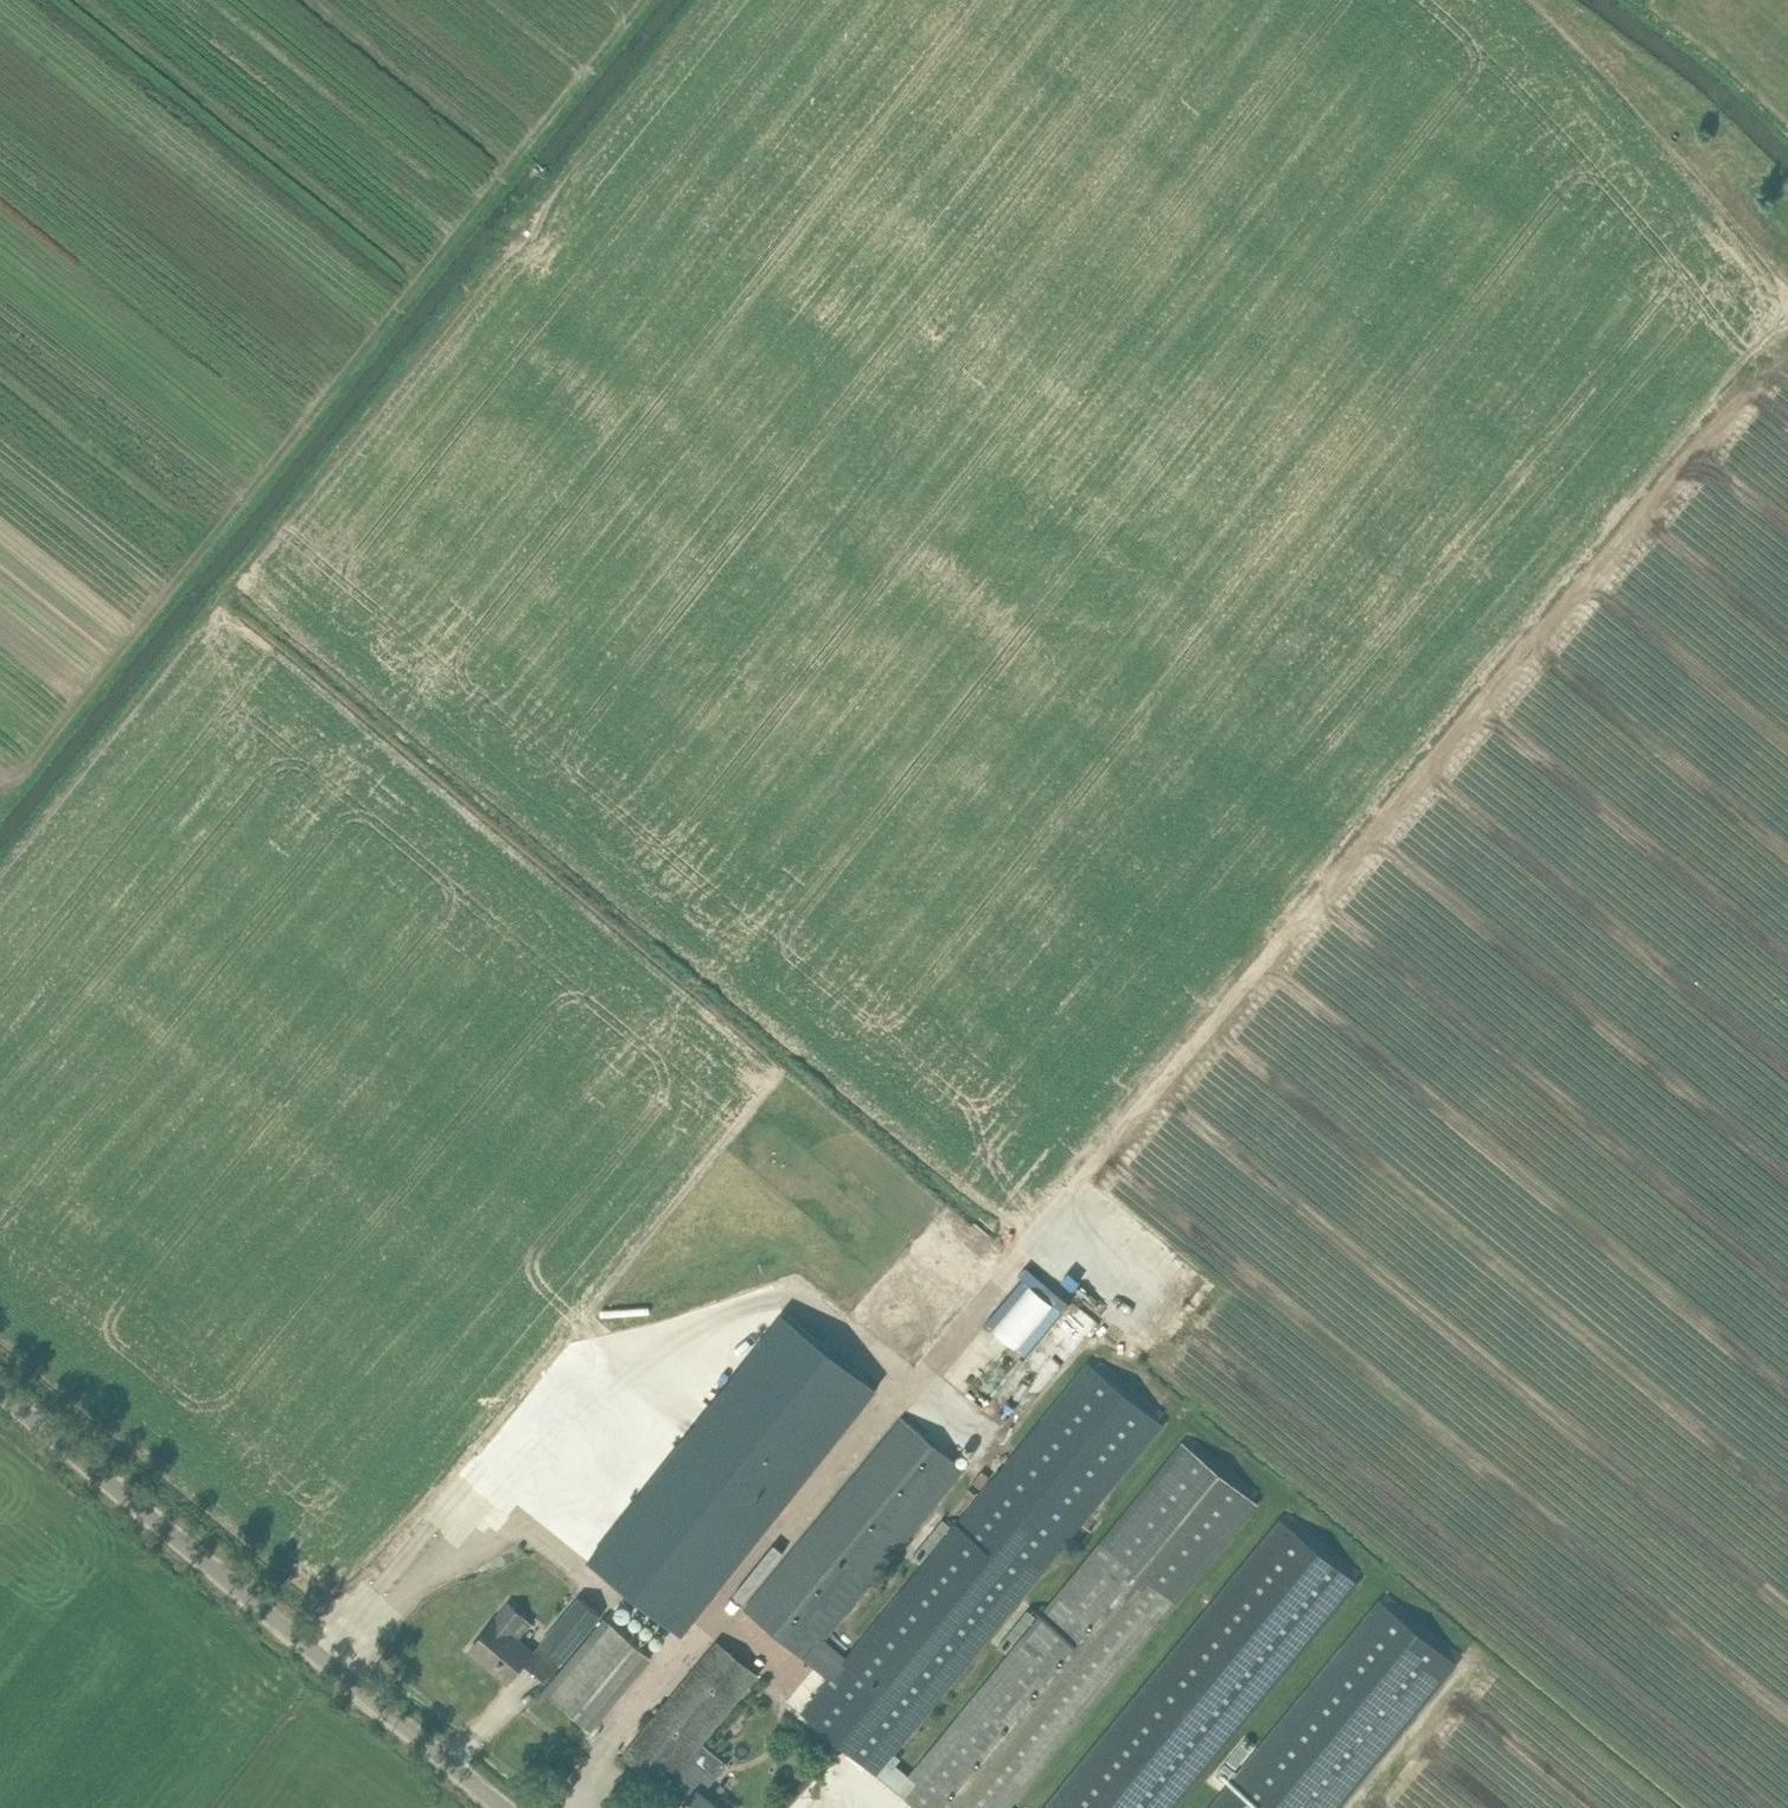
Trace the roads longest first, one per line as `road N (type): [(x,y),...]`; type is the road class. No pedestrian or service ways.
road 1 (unclassified): [(504,1807),(0,1392)]

